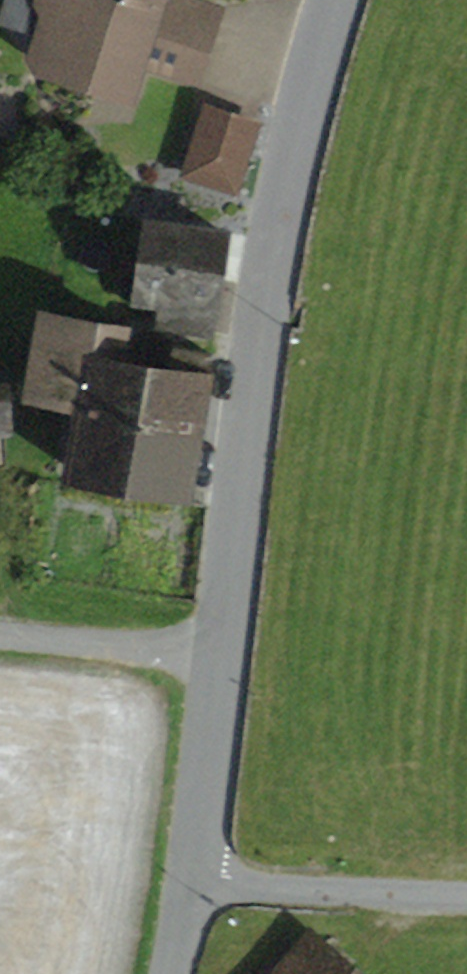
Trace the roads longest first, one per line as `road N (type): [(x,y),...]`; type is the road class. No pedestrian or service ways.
road 1 (tertiary): [(330,0),(260,315),(193,879)]
road 2 (residential): [(466,897),(193,879)]

